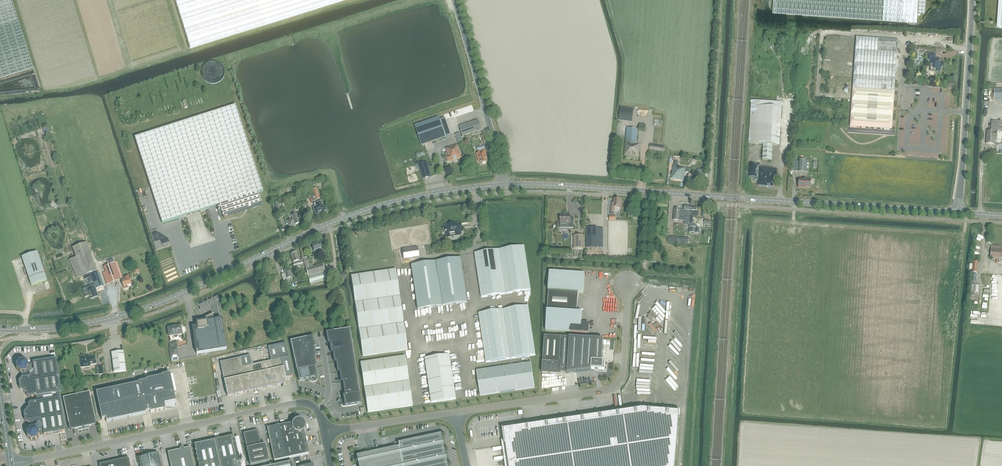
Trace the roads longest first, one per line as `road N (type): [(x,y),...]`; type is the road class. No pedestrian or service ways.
road 1 (tertiary): [(506,185),(346,217),(132,312),(71,326),(0,329)]
road 2 (tertiary): [(958,213),(506,185)]
road 3 (unclassified): [(10,465),(297,404),(316,411),(325,433)]
road 4 (unclassified): [(455,413),(612,388),(624,372),(629,288)]
road 5 (unclassified): [(958,213),(972,0)]
road 6 (track): [(419,0),(232,58)]
road 7 (unclassified): [(506,185),(454,0)]
road 8 (unclassified): [(325,433),(455,413)]

